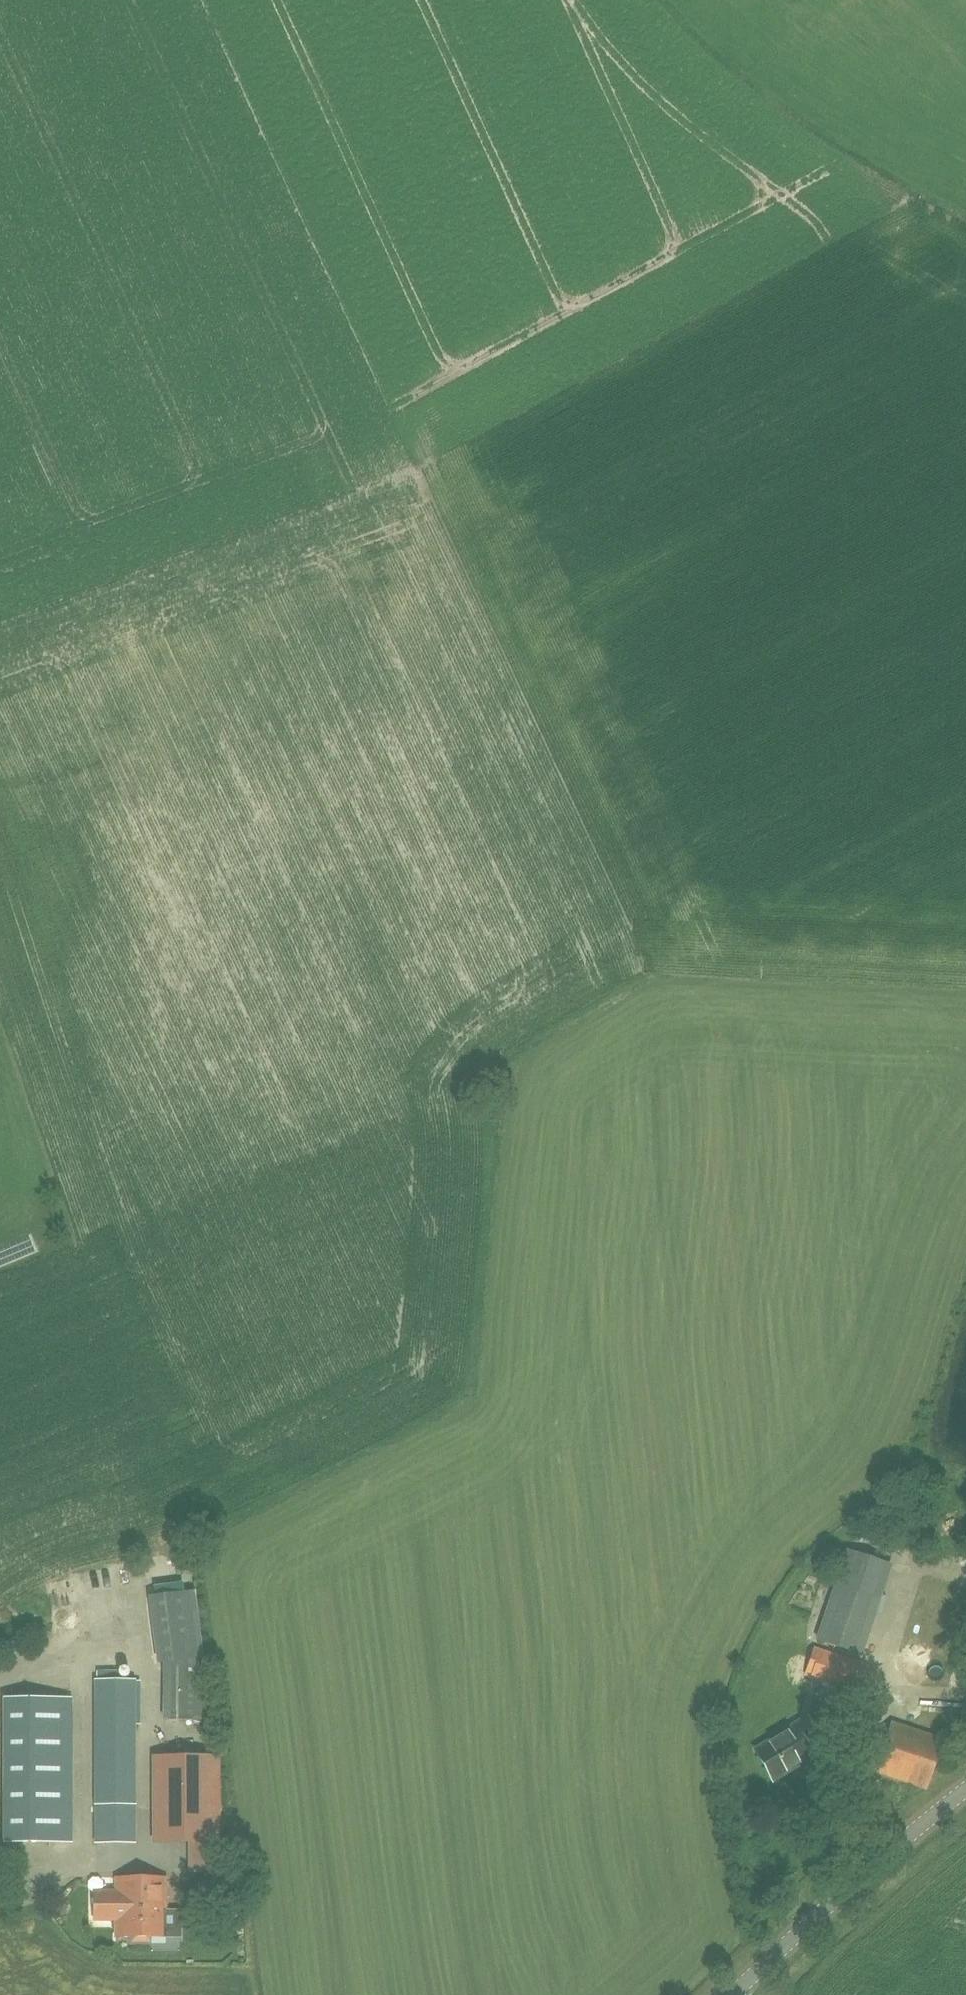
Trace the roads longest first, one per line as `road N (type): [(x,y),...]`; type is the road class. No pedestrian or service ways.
road 1 (track): [(0,1678),(137,1634),(129,1563),(451,1395),(476,1149)]
road 2 (tertiary): [(731,1994),(965,1785)]

